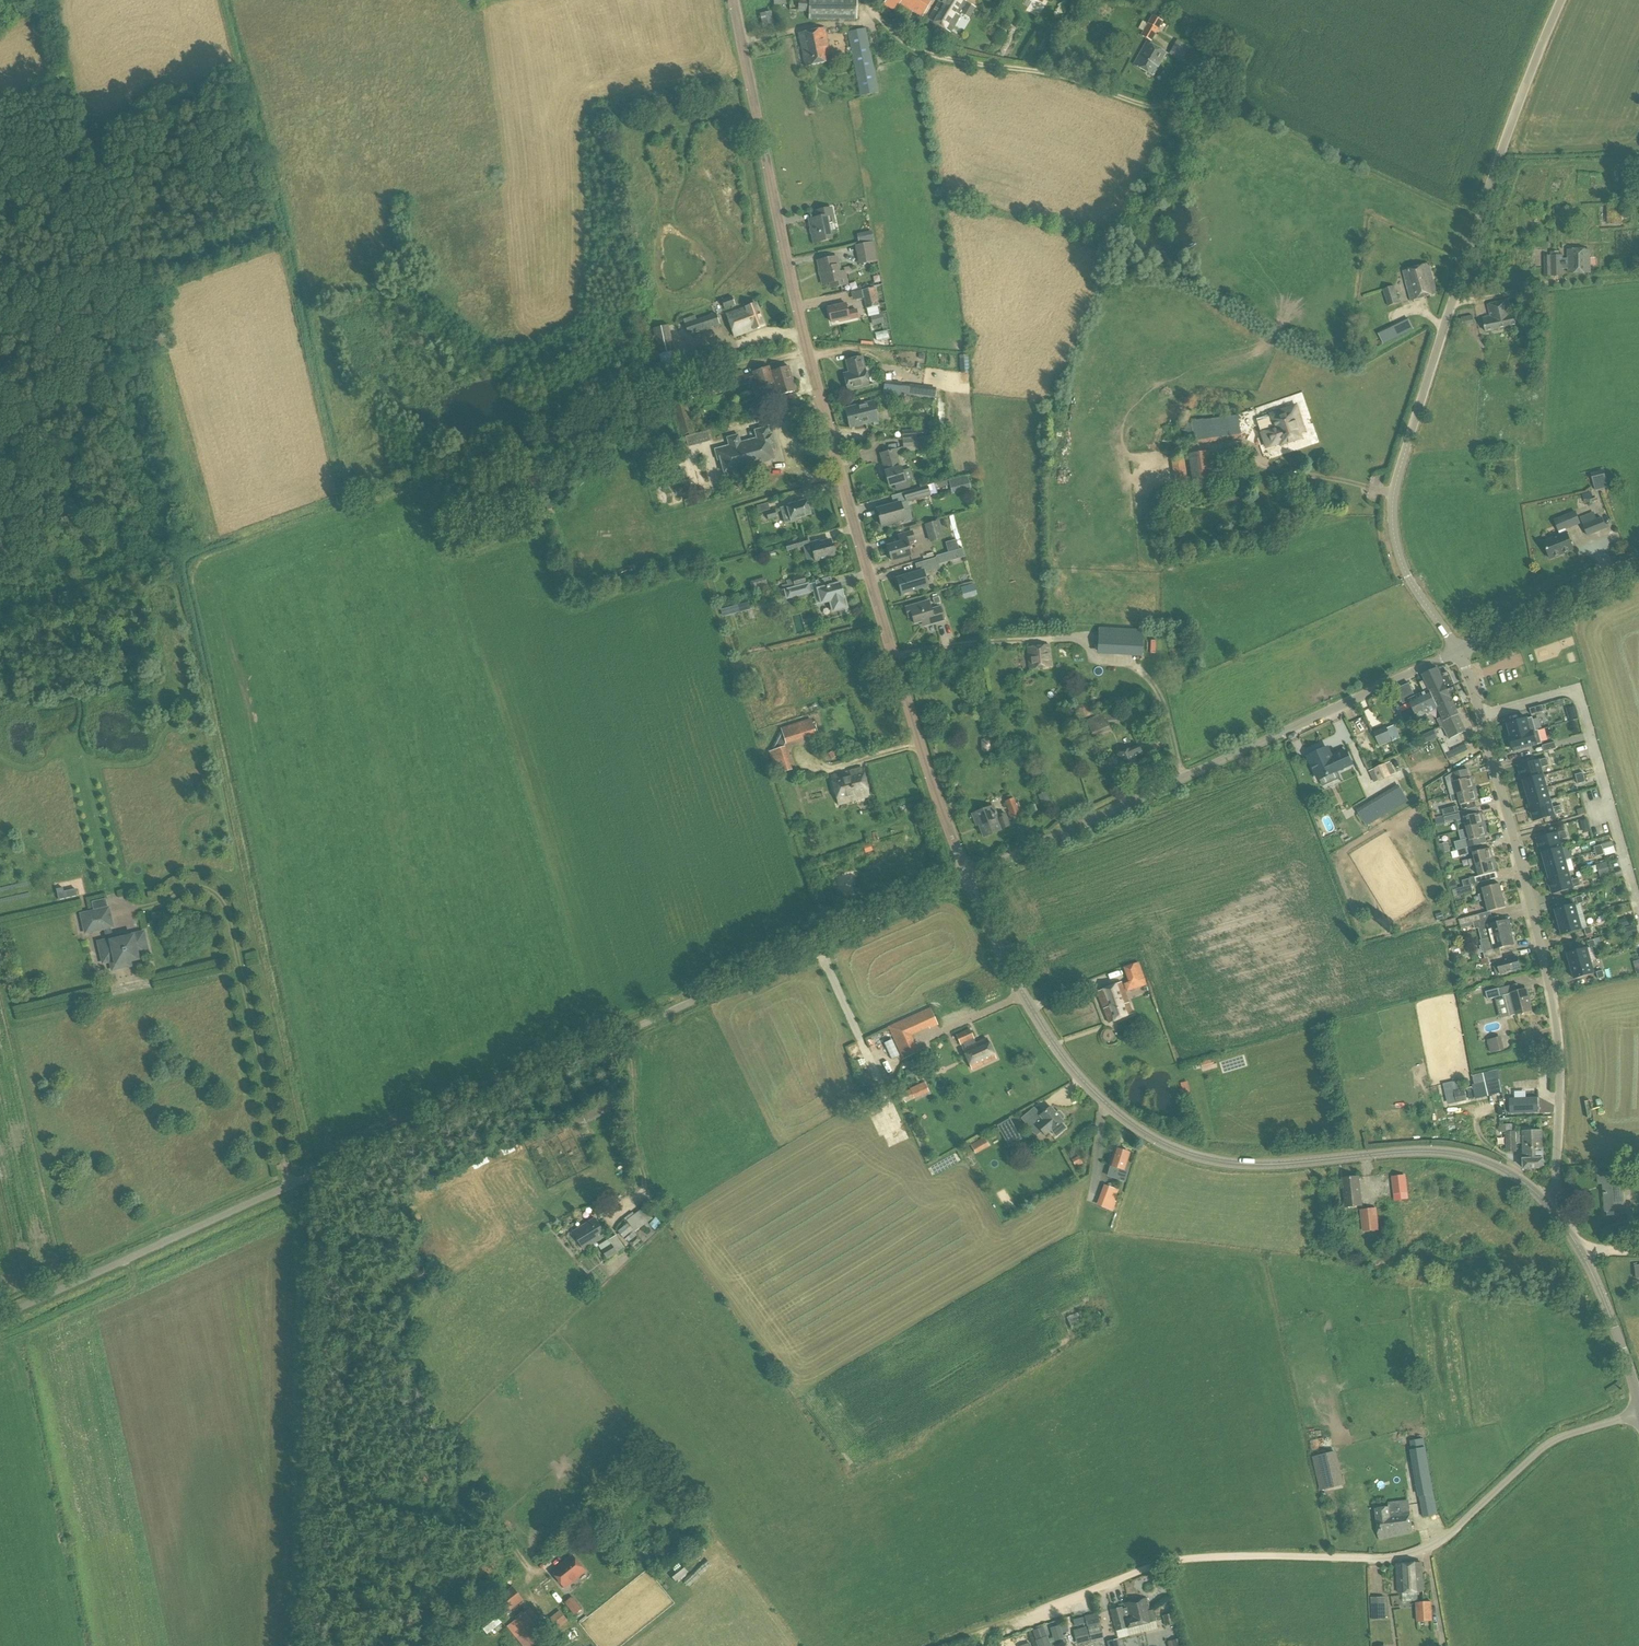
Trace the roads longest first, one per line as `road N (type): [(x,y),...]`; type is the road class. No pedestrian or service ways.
road 1 (unclassified): [(0,1317),(967,876)]
road 2 (tertiary): [(967,876),(868,579),(803,341),(732,0)]
road 3 (tertiary): [(1555,1213),(1531,1186),(1457,1154),(1408,1150),(1268,1166),(1201,1159),(1165,1145),(1097,1095),(1050,1039),(967,876)]
road 4 (unclassified): [(1408,578),(1397,544),(1396,486),(1476,220),(1562,0)]
road 5 (unclassified): [(1555,1213),(1552,1005),(1459,649)]
road 6 (residential): [(967,876),(1459,649)]
road 7 (track): [(940,1645),(1174,1560),(1363,1558)]
road 8 (unclassified): [(1363,1558),(1427,1549),(1545,1449),(1638,1414)]
road 9 (track): [(869,0),(915,51),(1045,73),(1145,106)]
road 10 (tertiary): [(1638,1408),(1610,1313),(1555,1213)]
road 11 (unclassified): [(1459,649),(1638,560)]
road 12 (track): [(1638,274),(1454,301)]

